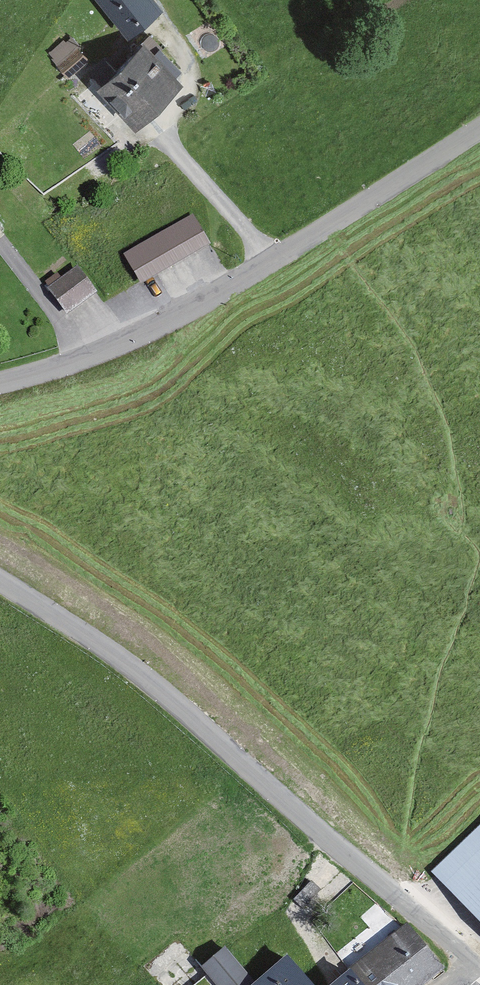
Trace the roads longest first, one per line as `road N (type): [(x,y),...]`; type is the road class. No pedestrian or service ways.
road 1 (unclassified): [(0,582),(147,681),(328,845),(479,961)]
road 2 (unclassified): [(0,384),(117,349),(479,125)]

